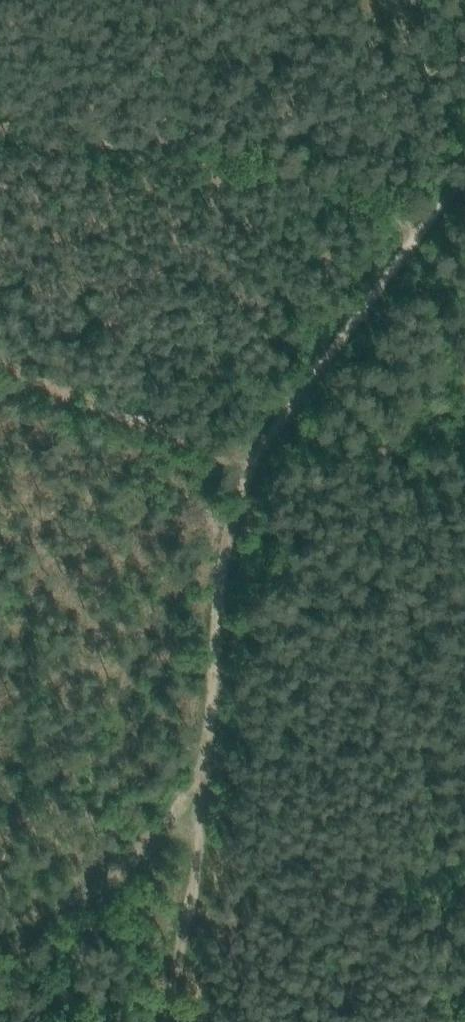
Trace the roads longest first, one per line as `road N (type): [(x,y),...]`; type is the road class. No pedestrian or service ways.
road 1 (track): [(167,1021),(199,848),(236,522),(273,436),(464,177)]
road 2 (track): [(419,235),(319,181),(206,141),(152,137),(100,147),(0,129)]
road 3 (track): [(35,1021),(205,762)]
road 4 (track): [(131,868),(0,927)]

